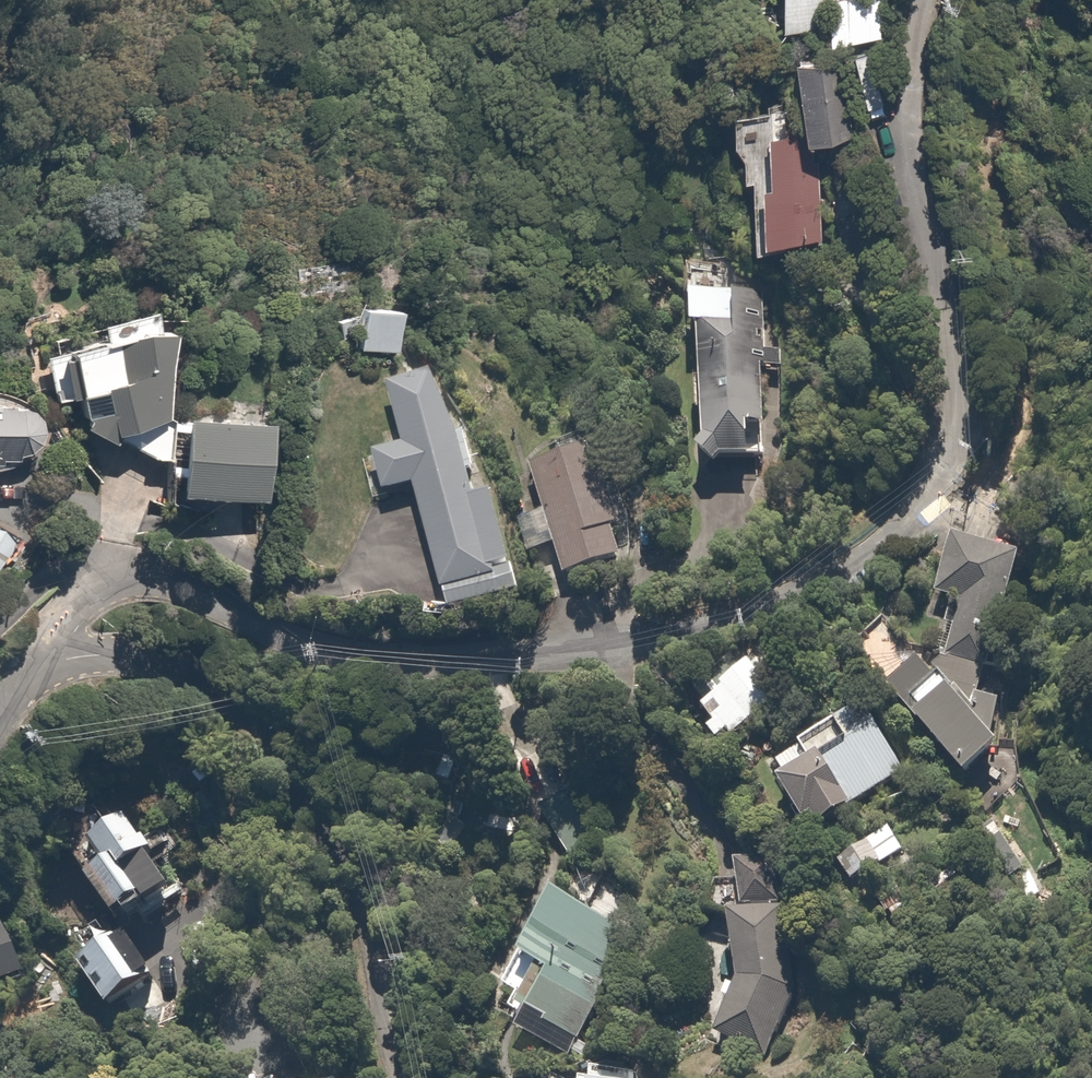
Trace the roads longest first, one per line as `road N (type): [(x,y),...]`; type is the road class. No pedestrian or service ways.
road 1 (residential): [(50,650),(87,604),(125,575),(164,576),(273,626),(329,641),(486,654),(589,648),(765,609),(899,536),(938,490),(961,389),(957,319),(910,123),(930,0)]
road 2 (residential): [(50,650),(127,655),(172,669),(231,709),(298,772),(353,861),(413,1077)]

